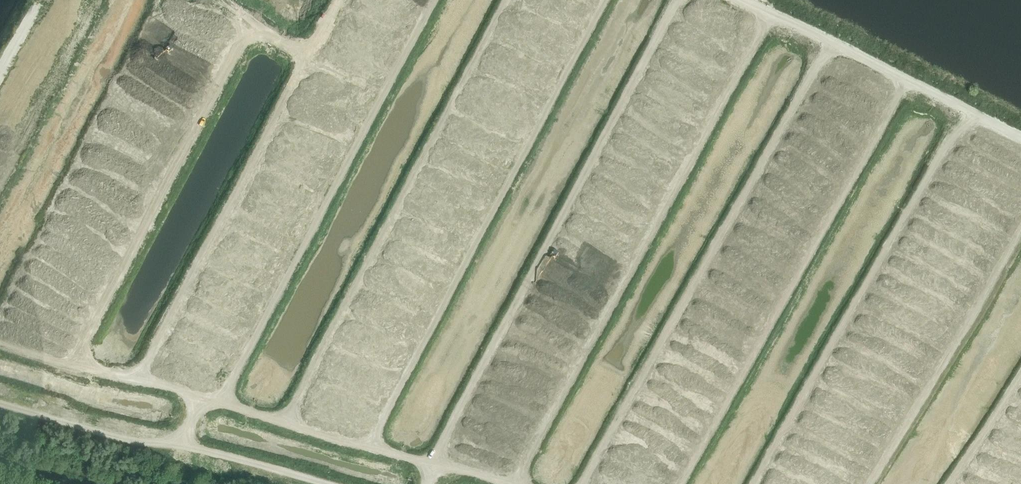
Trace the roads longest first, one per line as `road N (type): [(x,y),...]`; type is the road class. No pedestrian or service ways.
road 1 (track): [(426,483),(678,0)]
road 2 (track): [(768,10),(508,483)]
road 3 (track): [(0,339),(499,483)]
road 4 (track): [(585,483),(833,43)]
road 5 (track): [(604,0),(367,446)]
road 6 (track): [(71,359),(241,44),(268,37),(309,47),(341,0)]
road 7 (track): [(508,0),(287,422)]
road 8 (track): [(681,483),(903,78)]
road 9 (track): [(214,399),(435,0)]
road 10 (track): [(756,483),(967,111)]
road 11 (track): [(309,47),(139,378)]
road 12 (track): [(870,483),(1020,224)]
road 13 (track): [(953,483),(1020,377)]

